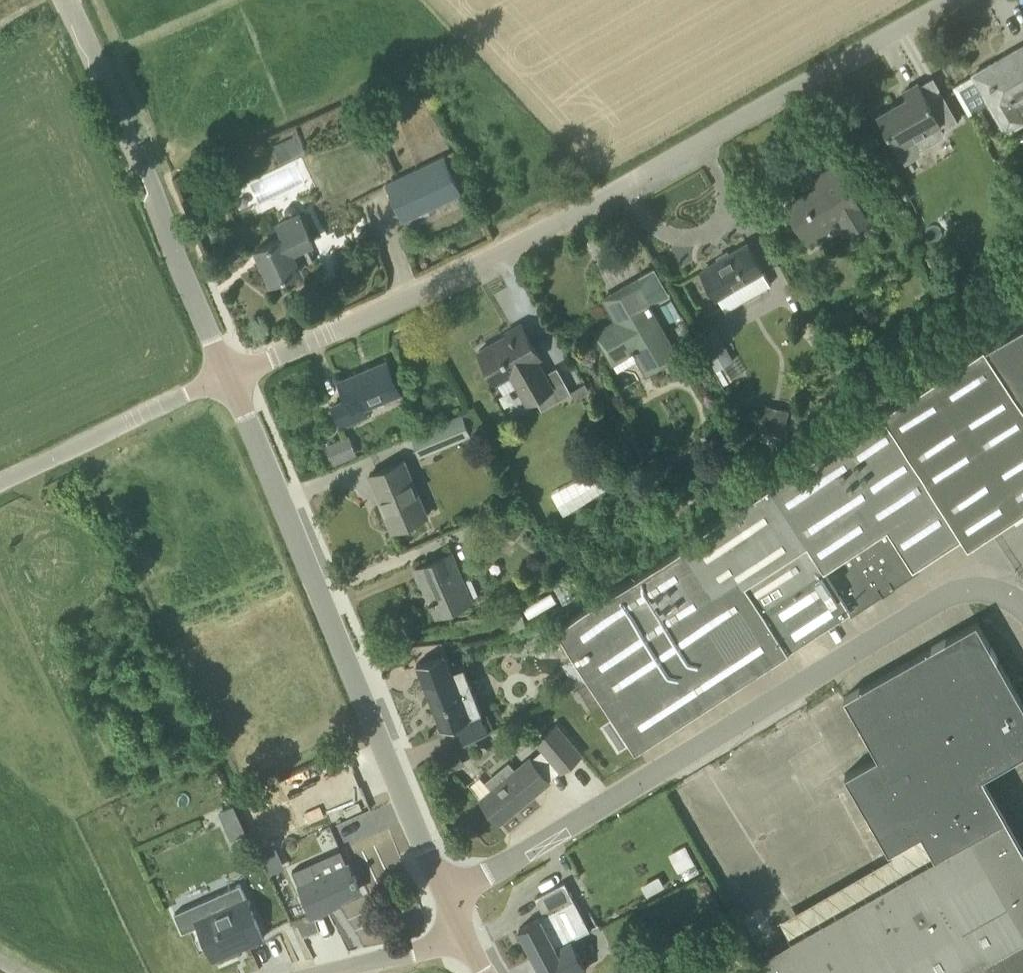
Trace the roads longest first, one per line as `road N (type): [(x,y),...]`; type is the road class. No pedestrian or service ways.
road 1 (residential): [(233,374),(550,229),(944,0)]
road 2 (unclassified): [(1022,614),(991,586),(961,587),(501,866),(447,888)]
road 3 (residential): [(447,888),(233,374)]
road 4 (unclassified): [(233,374),(67,0)]
road 5 (unclassified): [(0,484),(233,374)]
road 6 (residential): [(334,972),(465,934)]

